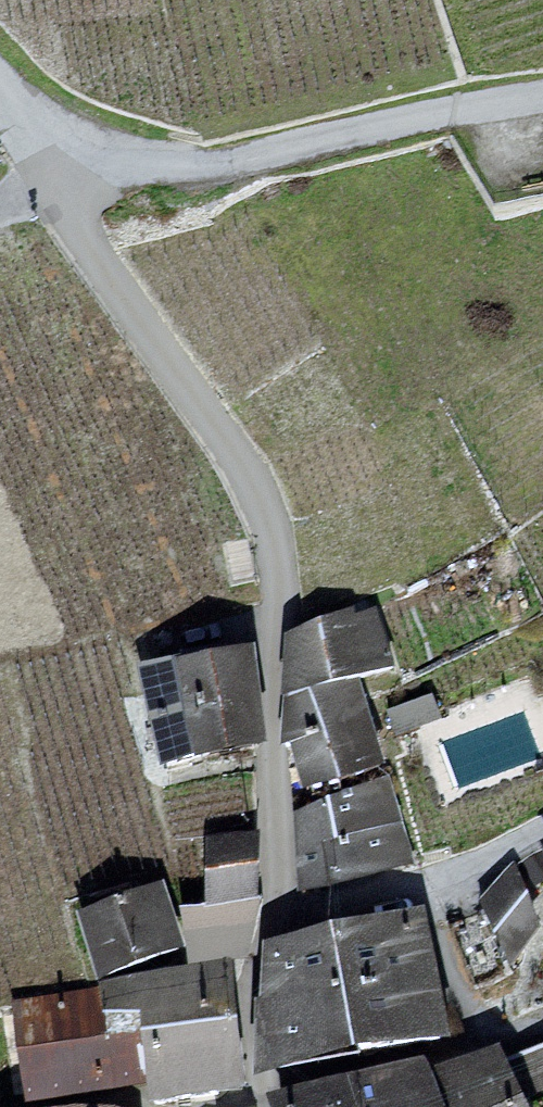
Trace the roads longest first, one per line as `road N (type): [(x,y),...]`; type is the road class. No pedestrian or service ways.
road 1 (residential): [(281,924),(274,793),(278,540),(236,458),(86,243),(61,186)]
road 2 (unclassified): [(61,186),(542,94)]
road 3 (residential): [(281,924),(469,866),(542,829)]
road 4 (residential): [(270,1106),(265,1088),(281,924)]

